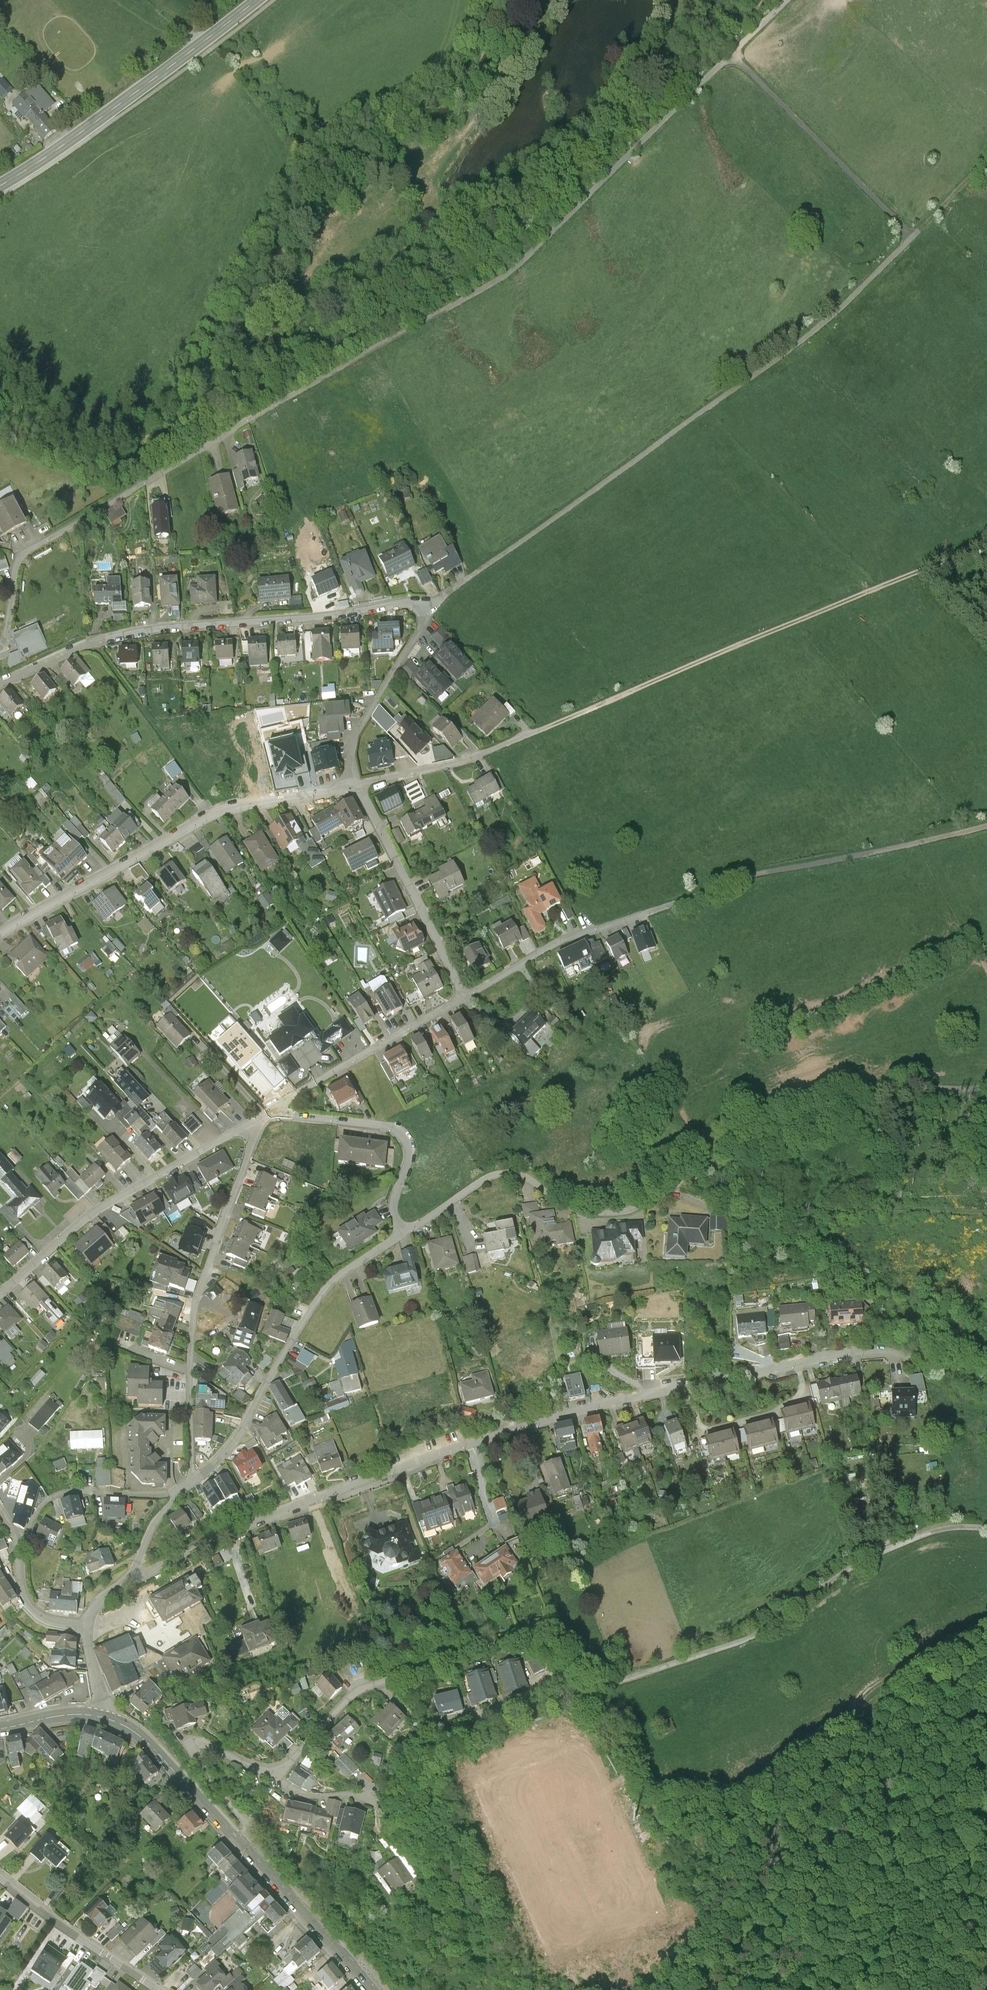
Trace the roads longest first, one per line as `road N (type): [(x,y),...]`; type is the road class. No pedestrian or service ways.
road 1 (track): [(425,606),(800,344),(913,235),(732,54)]
road 2 (residential): [(137,1578),(318,1498),(586,1407),(869,1349),(944,1361)]
road 3 (track): [(245,427),(506,275),(786,0)]
road 4 (residential): [(0,684),(137,630),(416,602),(428,616),(357,735),(347,789)]
road 5 (track): [(538,730),(970,545),(986,531)]
road 6 (track): [(592,1694),(763,1633),(856,1565),(912,1538),(986,1527)]
road 7 (residential): [(0,936),(224,812),(347,789)]
road 8 (residential): [(193,1484),(195,1320),(255,1135),(250,1124)]
road 9 (residential): [(0,645),(21,554),(245,427)]
road 10 (track): [(650,1808),(844,1819),(986,1794)]
road 11 (residential): [(405,1237),(506,1175),(524,1177),(571,1213),(614,1218),(700,1172)]
road 12 (residential): [(193,1484),(234,1448),(328,1291),(405,1237)]
road 13 (track): [(423,1672),(497,1643),(530,1641),(553,1651),(592,1694),(628,1781),(650,1808)]
road 14 (secondary): [(257,0),(0,186)]
road 15 (track): [(680,898),(986,824)]
road 16 (residential): [(250,1124),(97,1214),(0,1300)]
road 17 (track): [(700,1172),(888,1097),(986,1097)]
road 18 (residential): [(680,898),(557,942),(463,997)]
road 19 (residential): [(277,1109),(404,1134),(409,1161),(394,1216),(405,1237)]
road 20 (residential): [(359,786),(463,997)]
road 21 (residential): [(463,997),(277,1109)]
road 22 (residential): [(240,1842),(246,1827),(194,1751),(202,1745),(273,1774)]
road 23 (residential): [(0,1878),(159,1989)]
road 24 (secondary): [(366,1989),(240,1842)]
road 25 (secondary): [(240,1842),(147,1741),(99,1714)]
road 26 (residential): [(359,786),(459,763),(538,730)]
road 27 (residential): [(273,1774),(353,1697),(423,1672)]
road 28 (residential): [(0,1512),(18,1546),(21,1591),(34,1616),(88,1628)]

